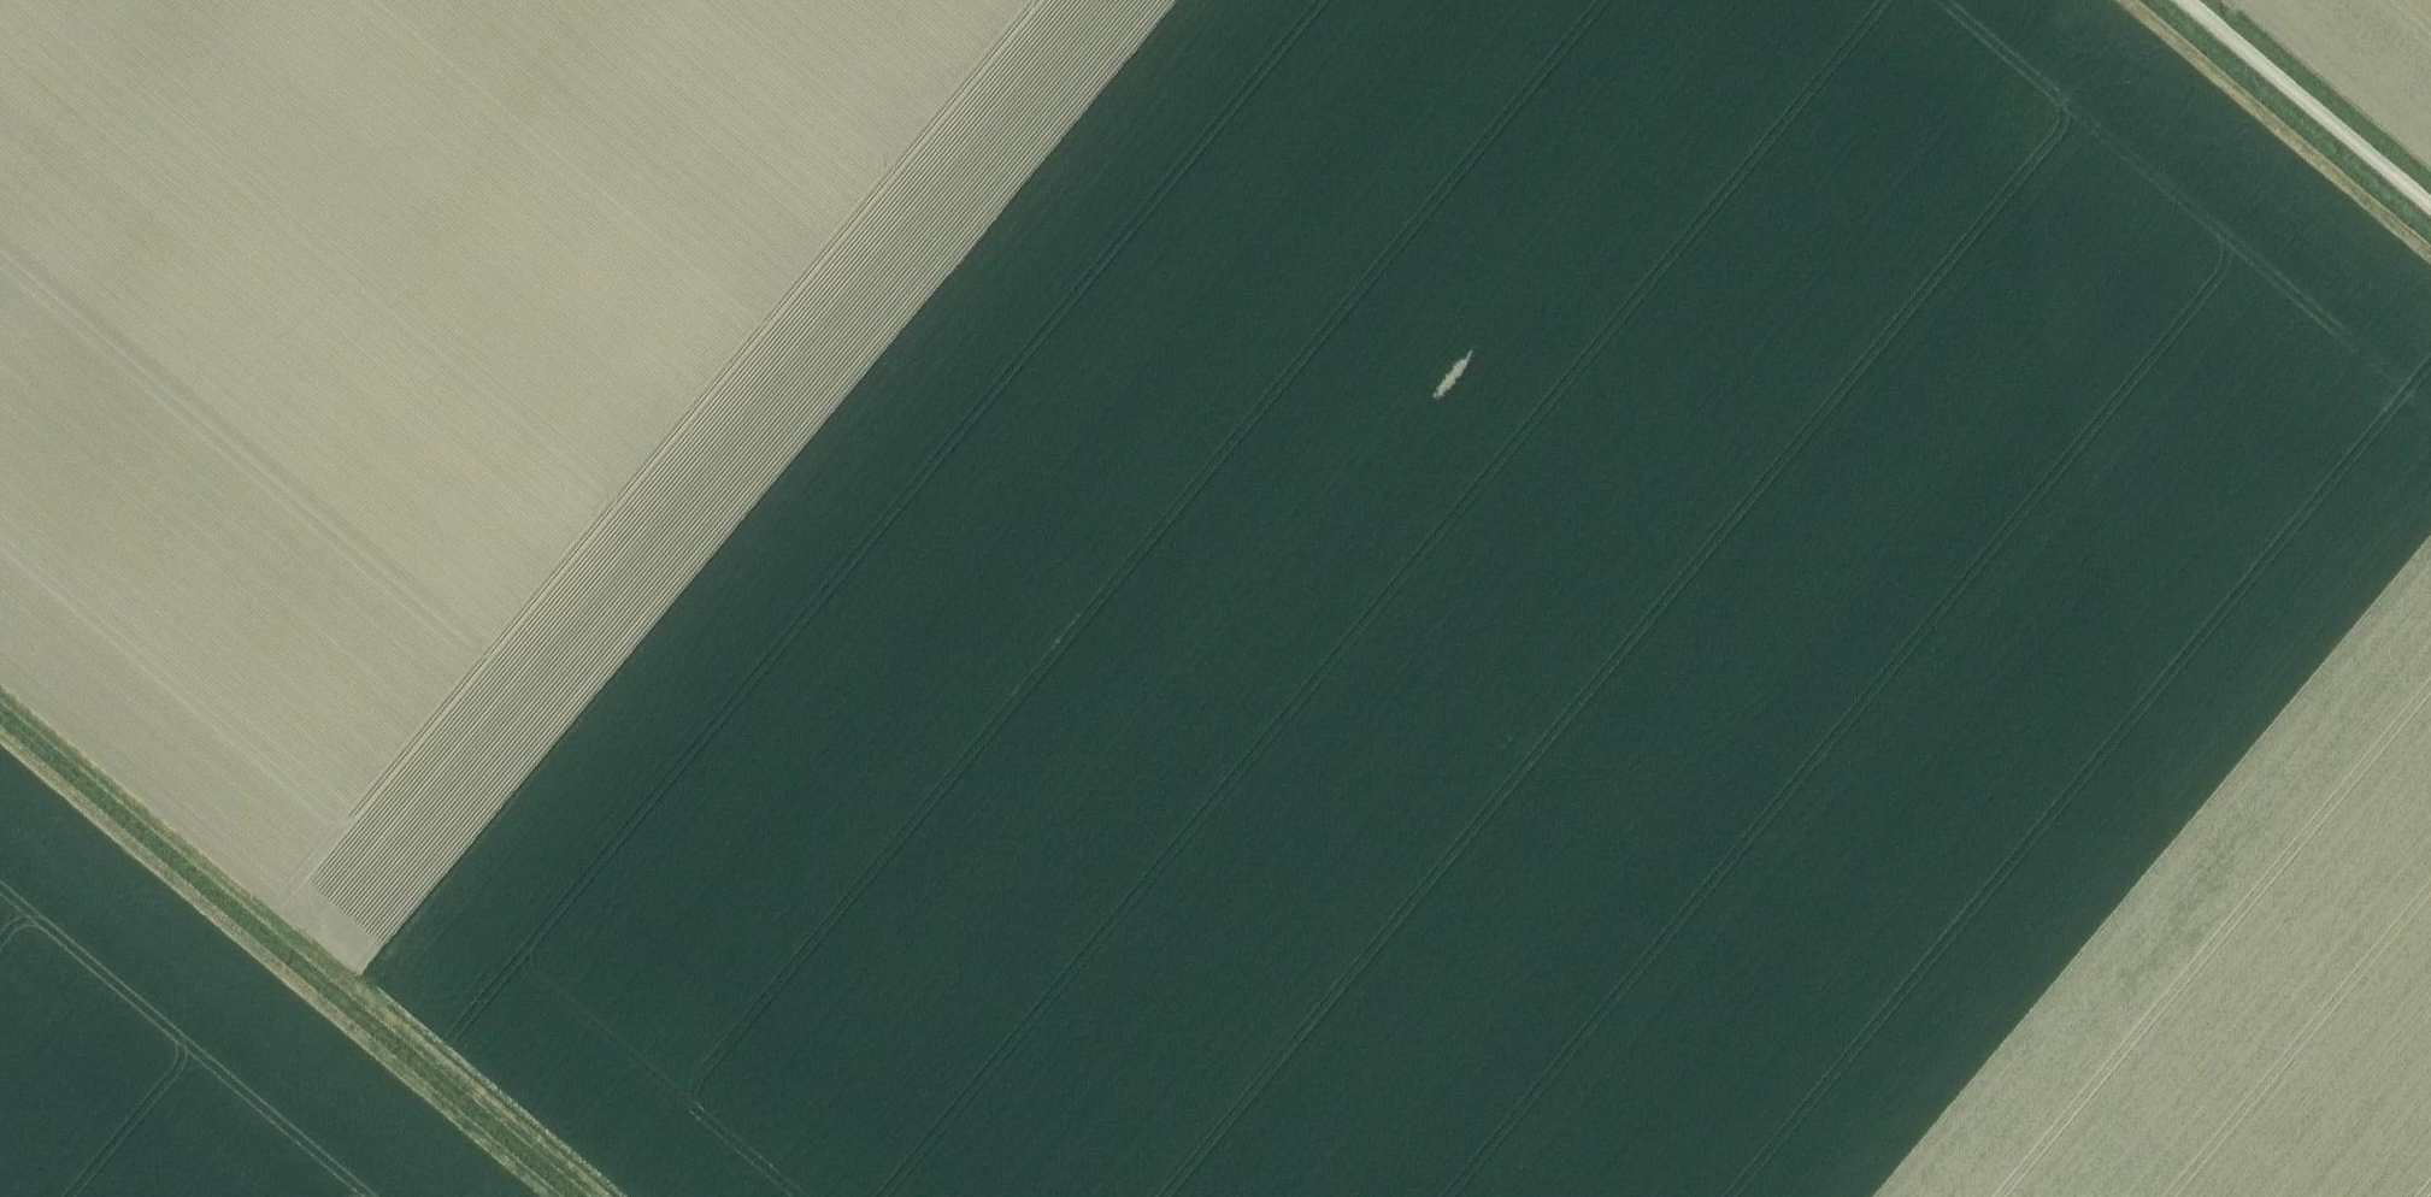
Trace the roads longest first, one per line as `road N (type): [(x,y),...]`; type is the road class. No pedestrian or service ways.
road 1 (unclassified): [(2430,211),(2179,0)]

